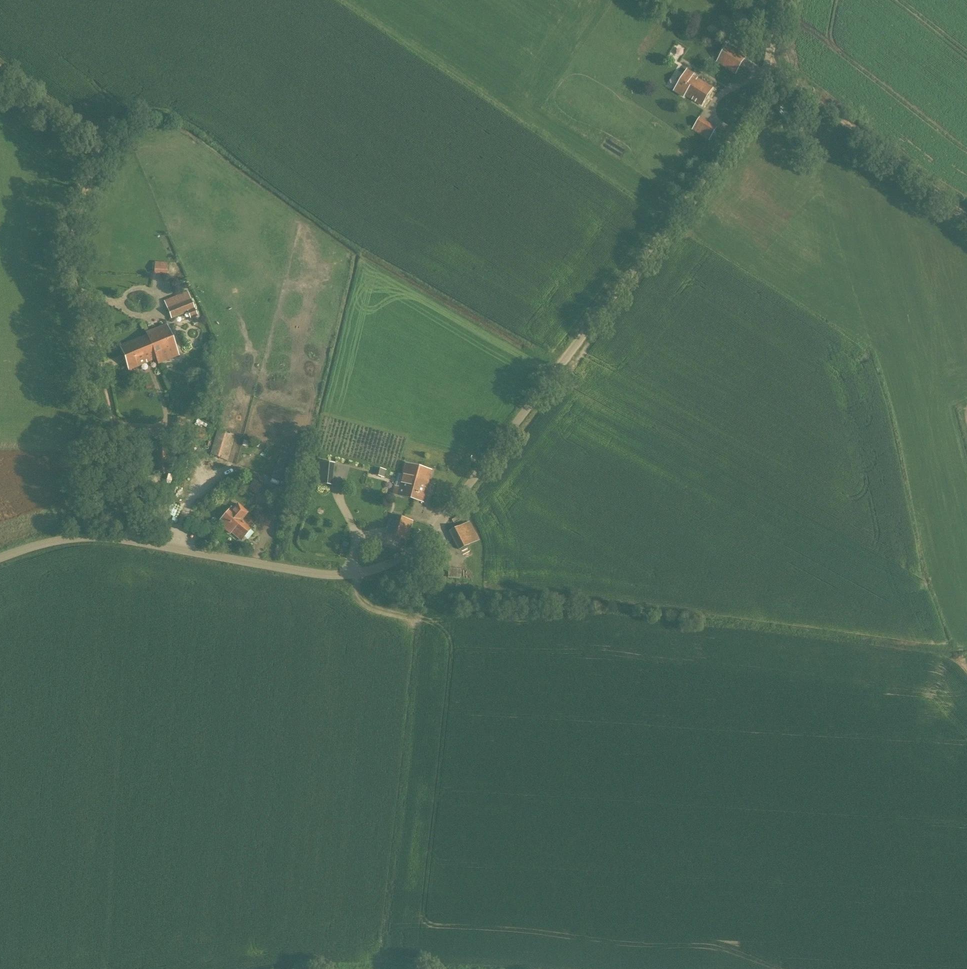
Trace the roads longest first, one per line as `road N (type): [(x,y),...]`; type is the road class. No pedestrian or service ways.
road 1 (unclassified): [(0,557),(58,537),(111,534),(308,575),(356,576),(389,571),(417,553),(718,169),(754,112),(785,0)]
road 2 (track): [(131,536),(69,277),(69,235),(103,147),(0,68)]
road 3 (track): [(966,216),(813,106),(726,0)]

